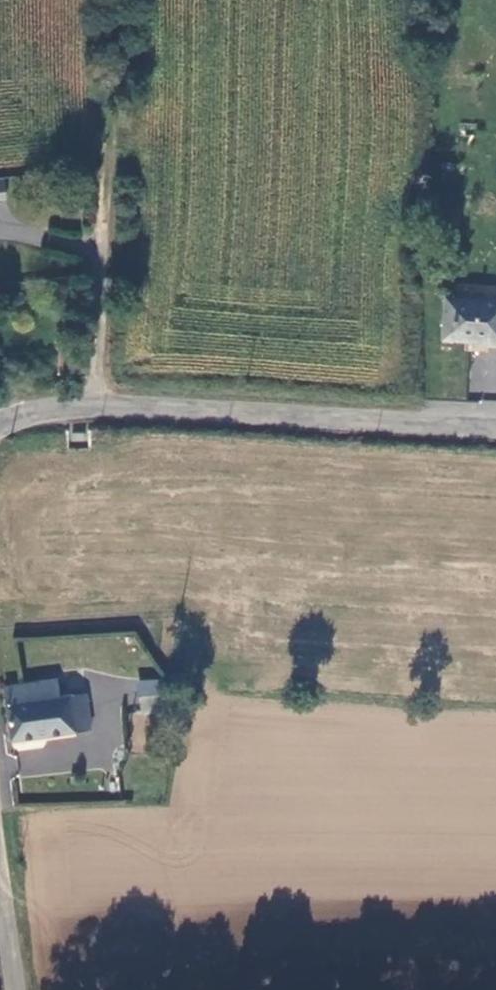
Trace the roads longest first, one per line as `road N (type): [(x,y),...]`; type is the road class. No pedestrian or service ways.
road 1 (tertiary): [(0,416),(93,404),(495,422)]
road 2 (track): [(107,241),(120,0)]

